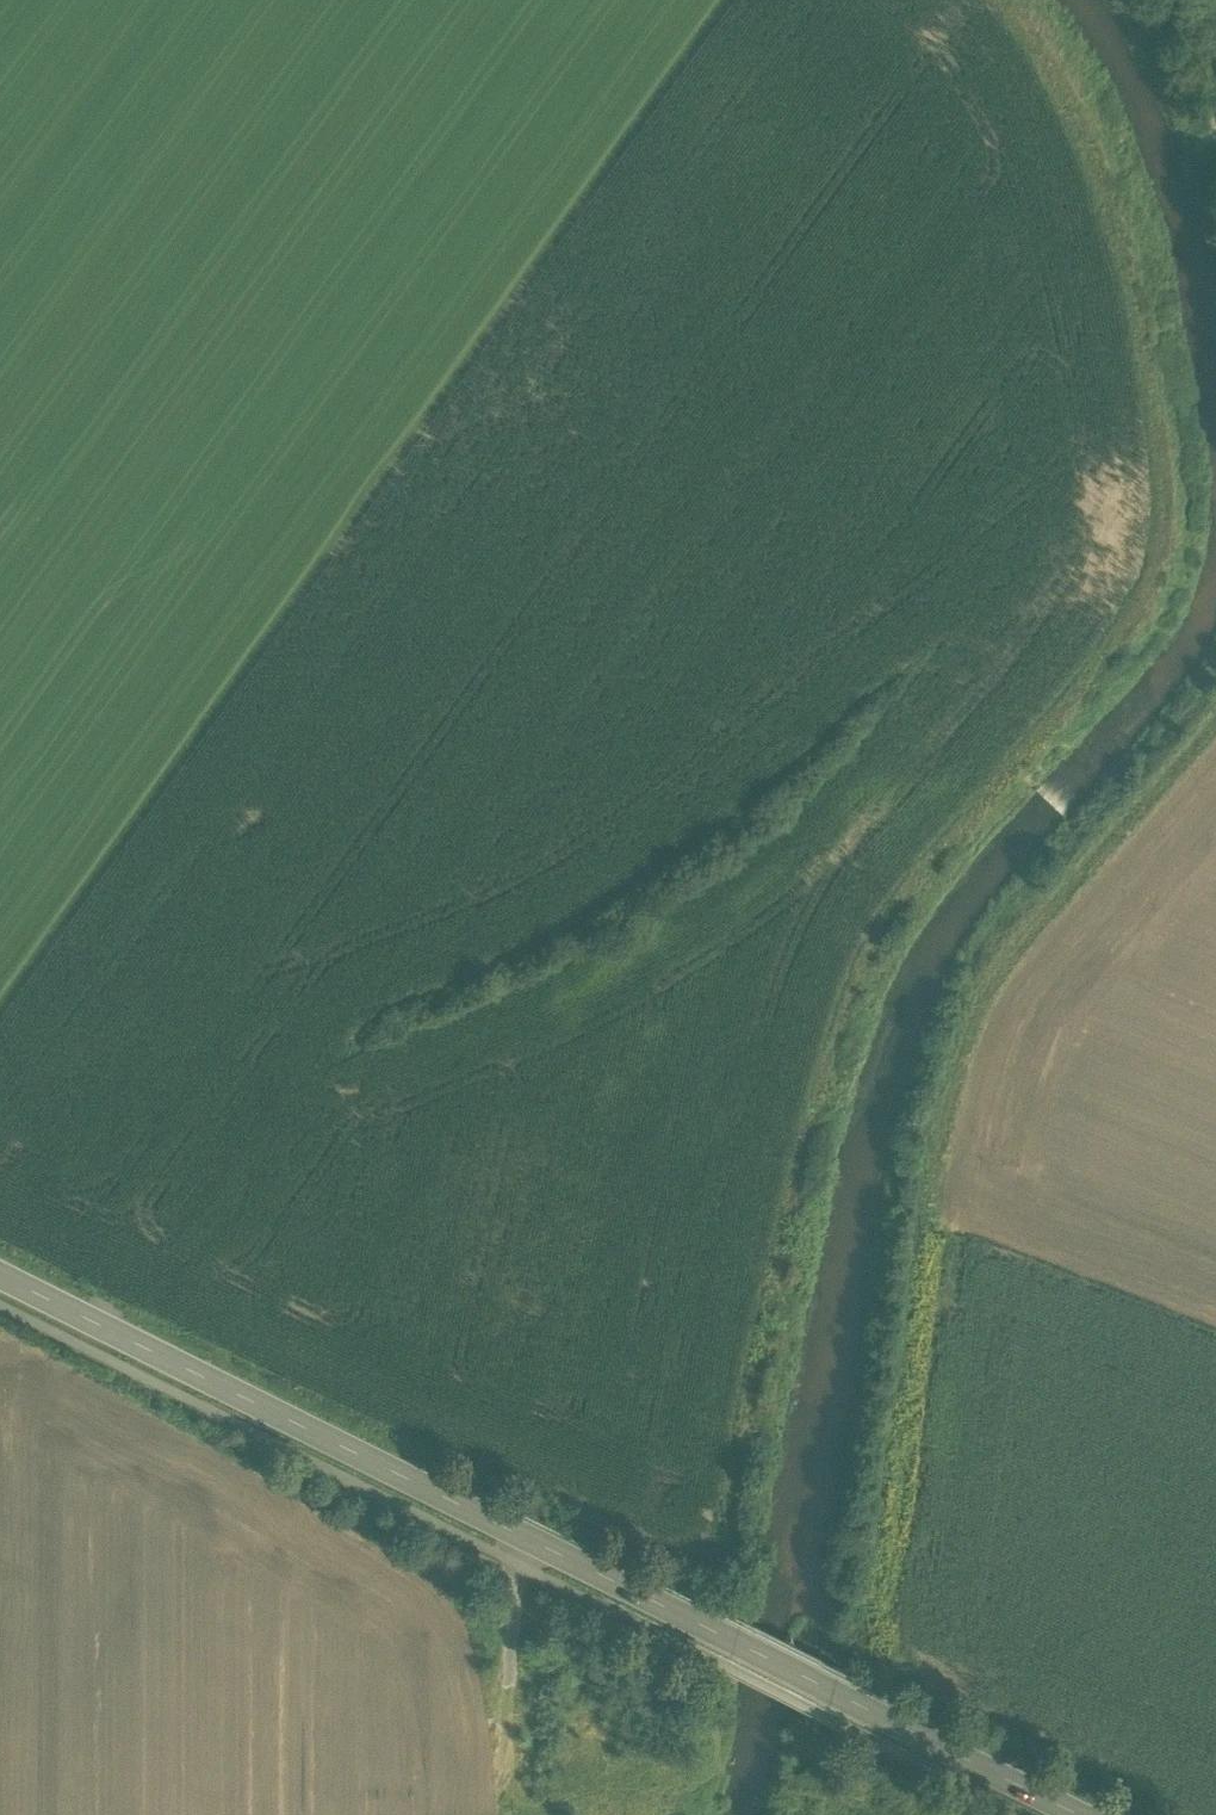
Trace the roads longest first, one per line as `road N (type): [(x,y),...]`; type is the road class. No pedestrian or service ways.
road 1 (secondary): [(1085,1814),(0,1274)]

